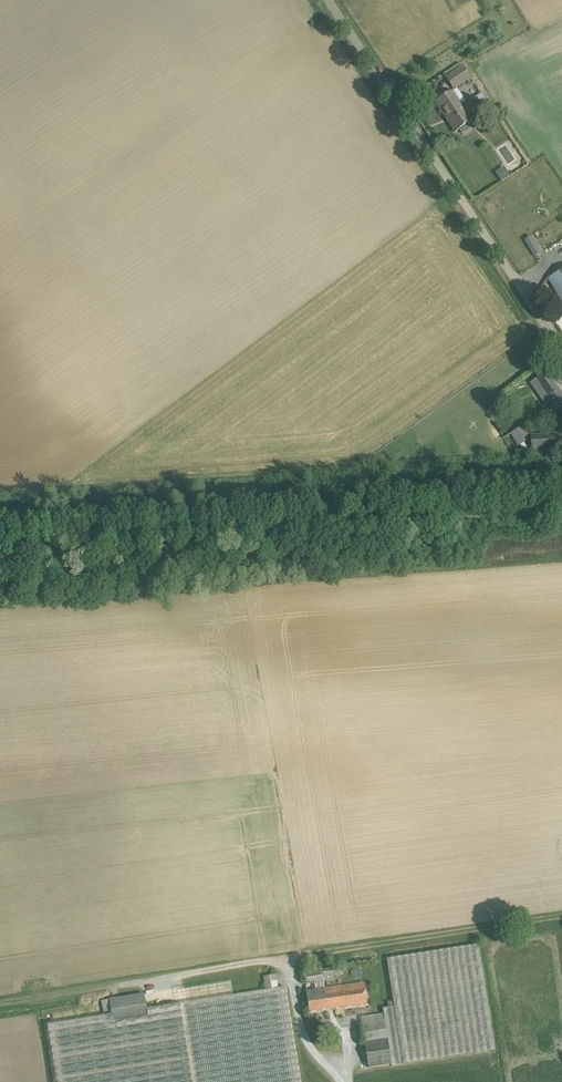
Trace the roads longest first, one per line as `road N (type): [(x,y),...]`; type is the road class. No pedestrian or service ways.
road 1 (unclassified): [(561,340),(331,0)]

